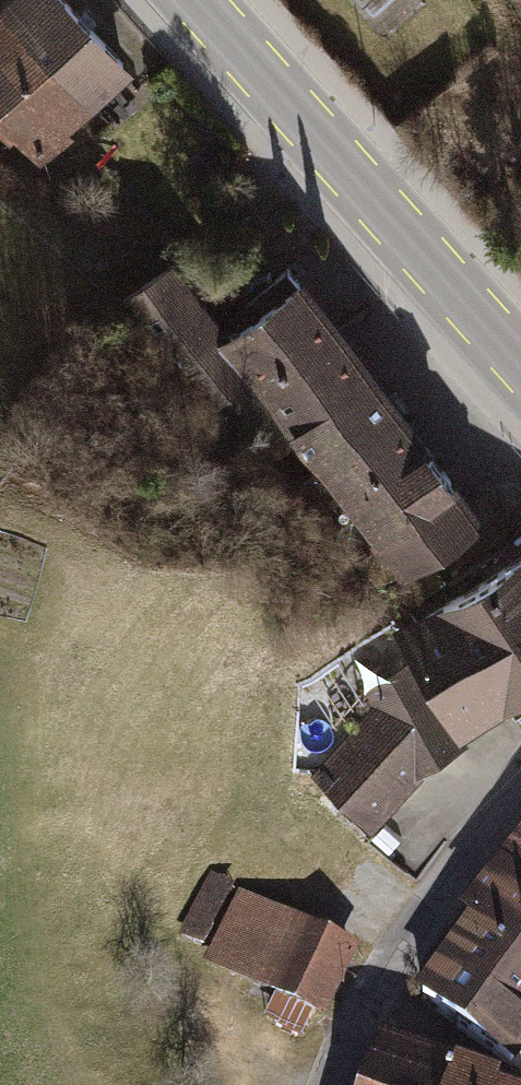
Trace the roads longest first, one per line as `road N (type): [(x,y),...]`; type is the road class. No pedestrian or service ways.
road 1 (primary): [(520,362),(199,0)]
road 2 (residential): [(337,1084),(364,1011),(472,854),(520,801)]

